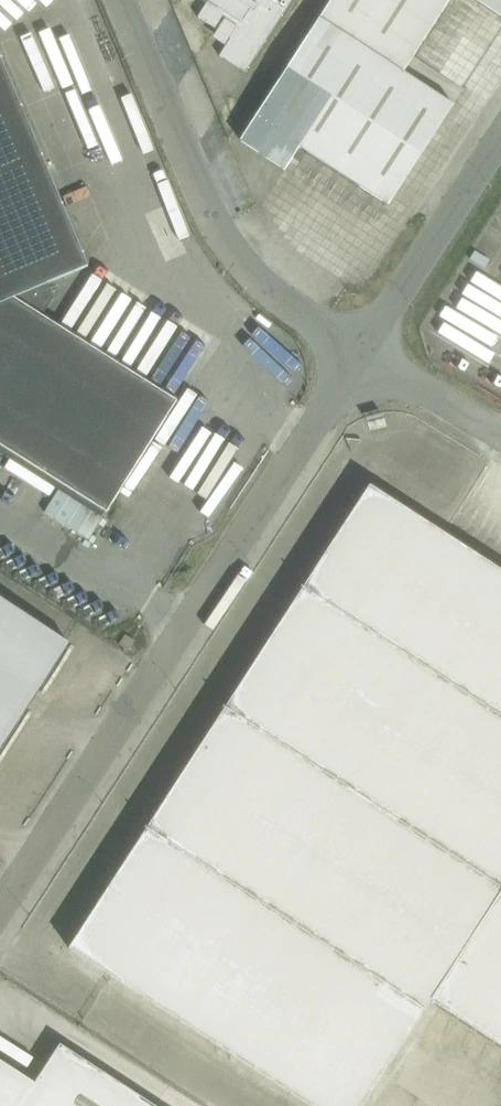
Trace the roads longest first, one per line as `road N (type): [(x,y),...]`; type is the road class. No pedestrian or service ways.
road 1 (unclassified): [(0,906),(359,355)]
road 2 (unclassified): [(359,355),(276,291),(219,225),(121,0)]
road 3 (unclassified): [(359,355),(500,135)]
road 4 (unclassified): [(500,435),(359,355)]

